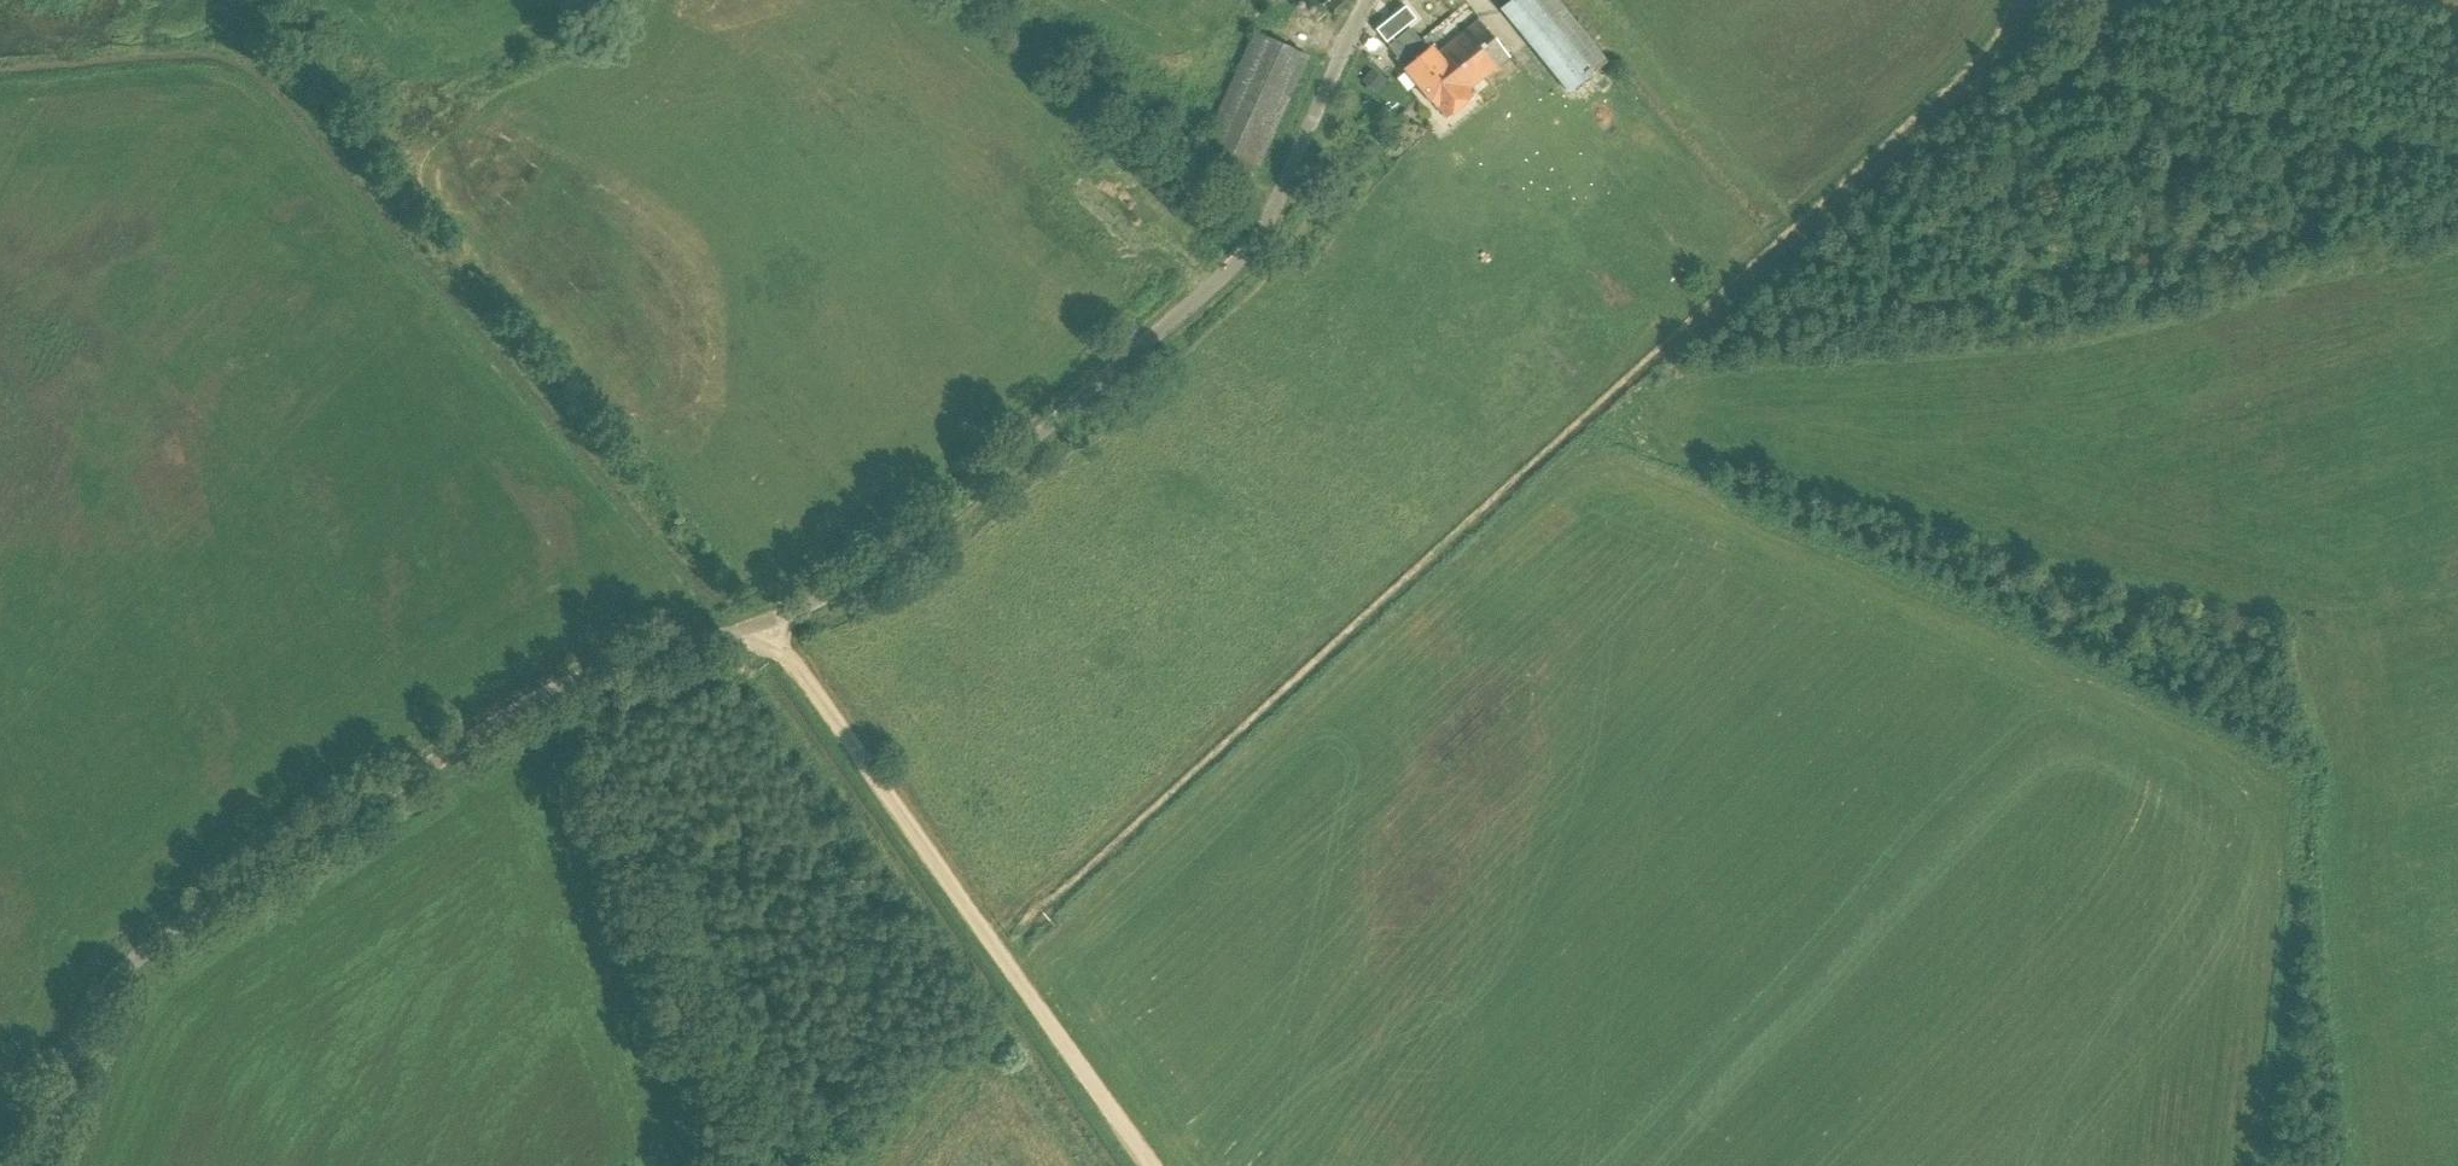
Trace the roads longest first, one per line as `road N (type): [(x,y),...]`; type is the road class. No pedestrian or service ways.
road 1 (unclassified): [(42,1165),(95,1013),(131,962),(609,657),(764,623),(856,584),(1215,272),(1306,147),(1370,0)]
road 2 (track): [(1156,1165),(764,623)]

